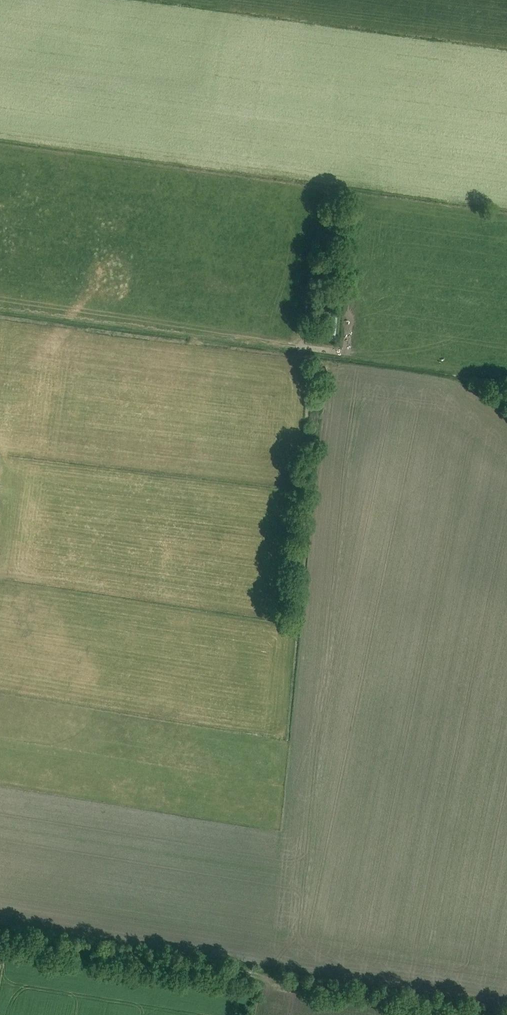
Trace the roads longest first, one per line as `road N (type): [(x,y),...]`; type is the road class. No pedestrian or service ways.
road 1 (track): [(0,934),(493,1014)]

